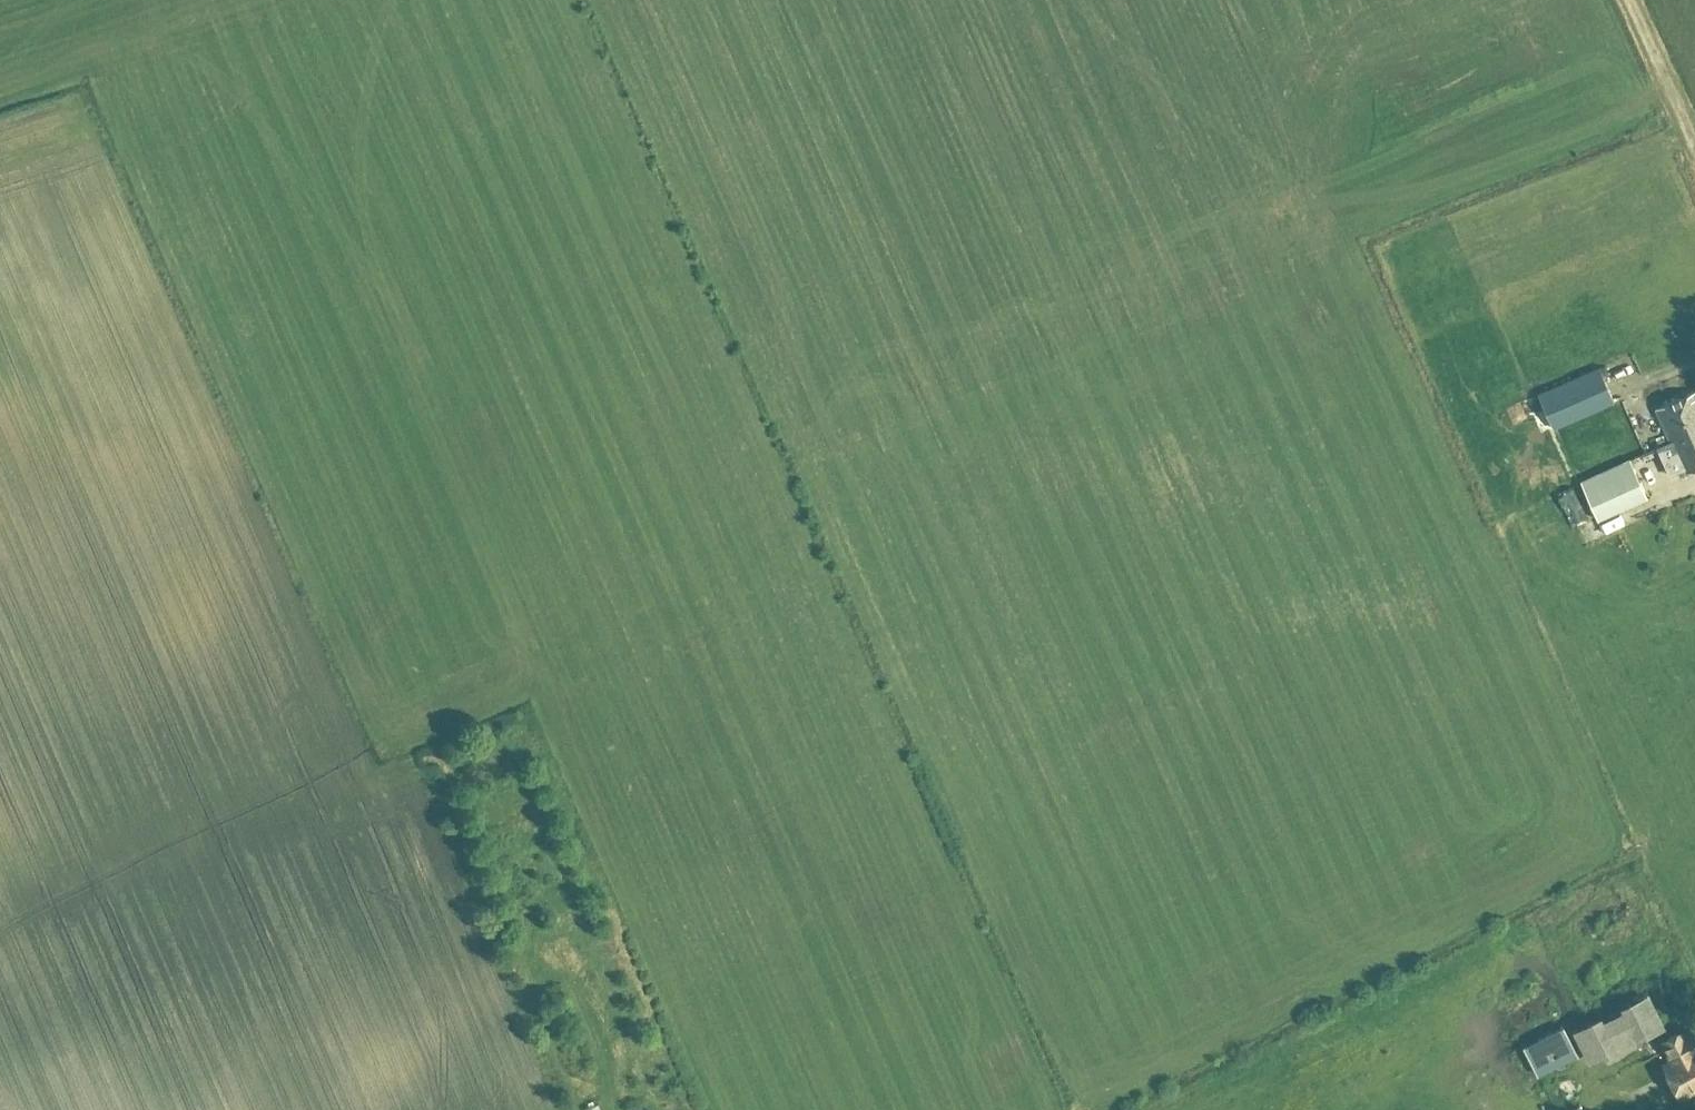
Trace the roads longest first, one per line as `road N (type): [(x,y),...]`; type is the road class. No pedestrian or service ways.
road 1 (track): [(1694,131),(1635,0)]

